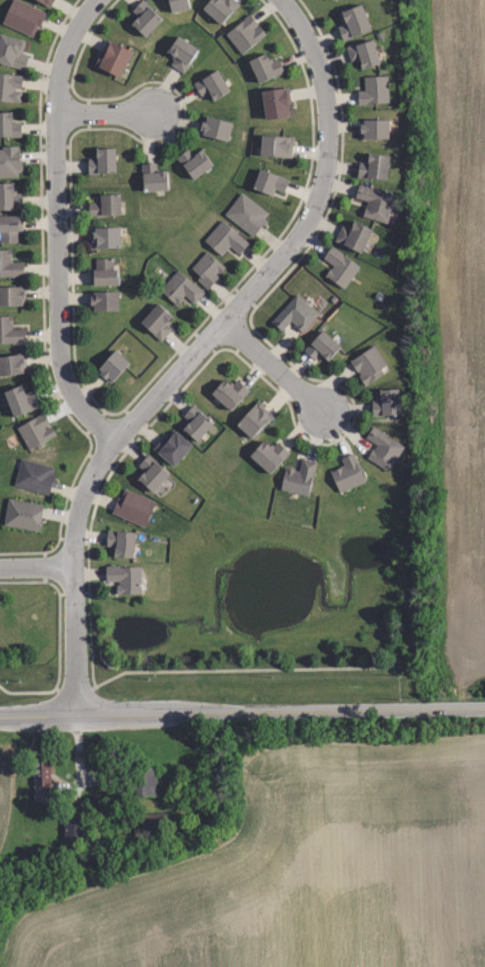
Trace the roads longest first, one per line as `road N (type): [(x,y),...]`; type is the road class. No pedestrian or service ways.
road 1 (residential): [(74,716),(78,512),(102,460),(290,248),(321,191),(326,92),(309,39),(282,0)]
road 2 (tertiary): [(0,718),(484,708)]
road 3 (residential): [(98,0),(70,40),(55,94),(59,341),(73,394),(115,441)]
road 4 (residential): [(223,321),(323,413)]

